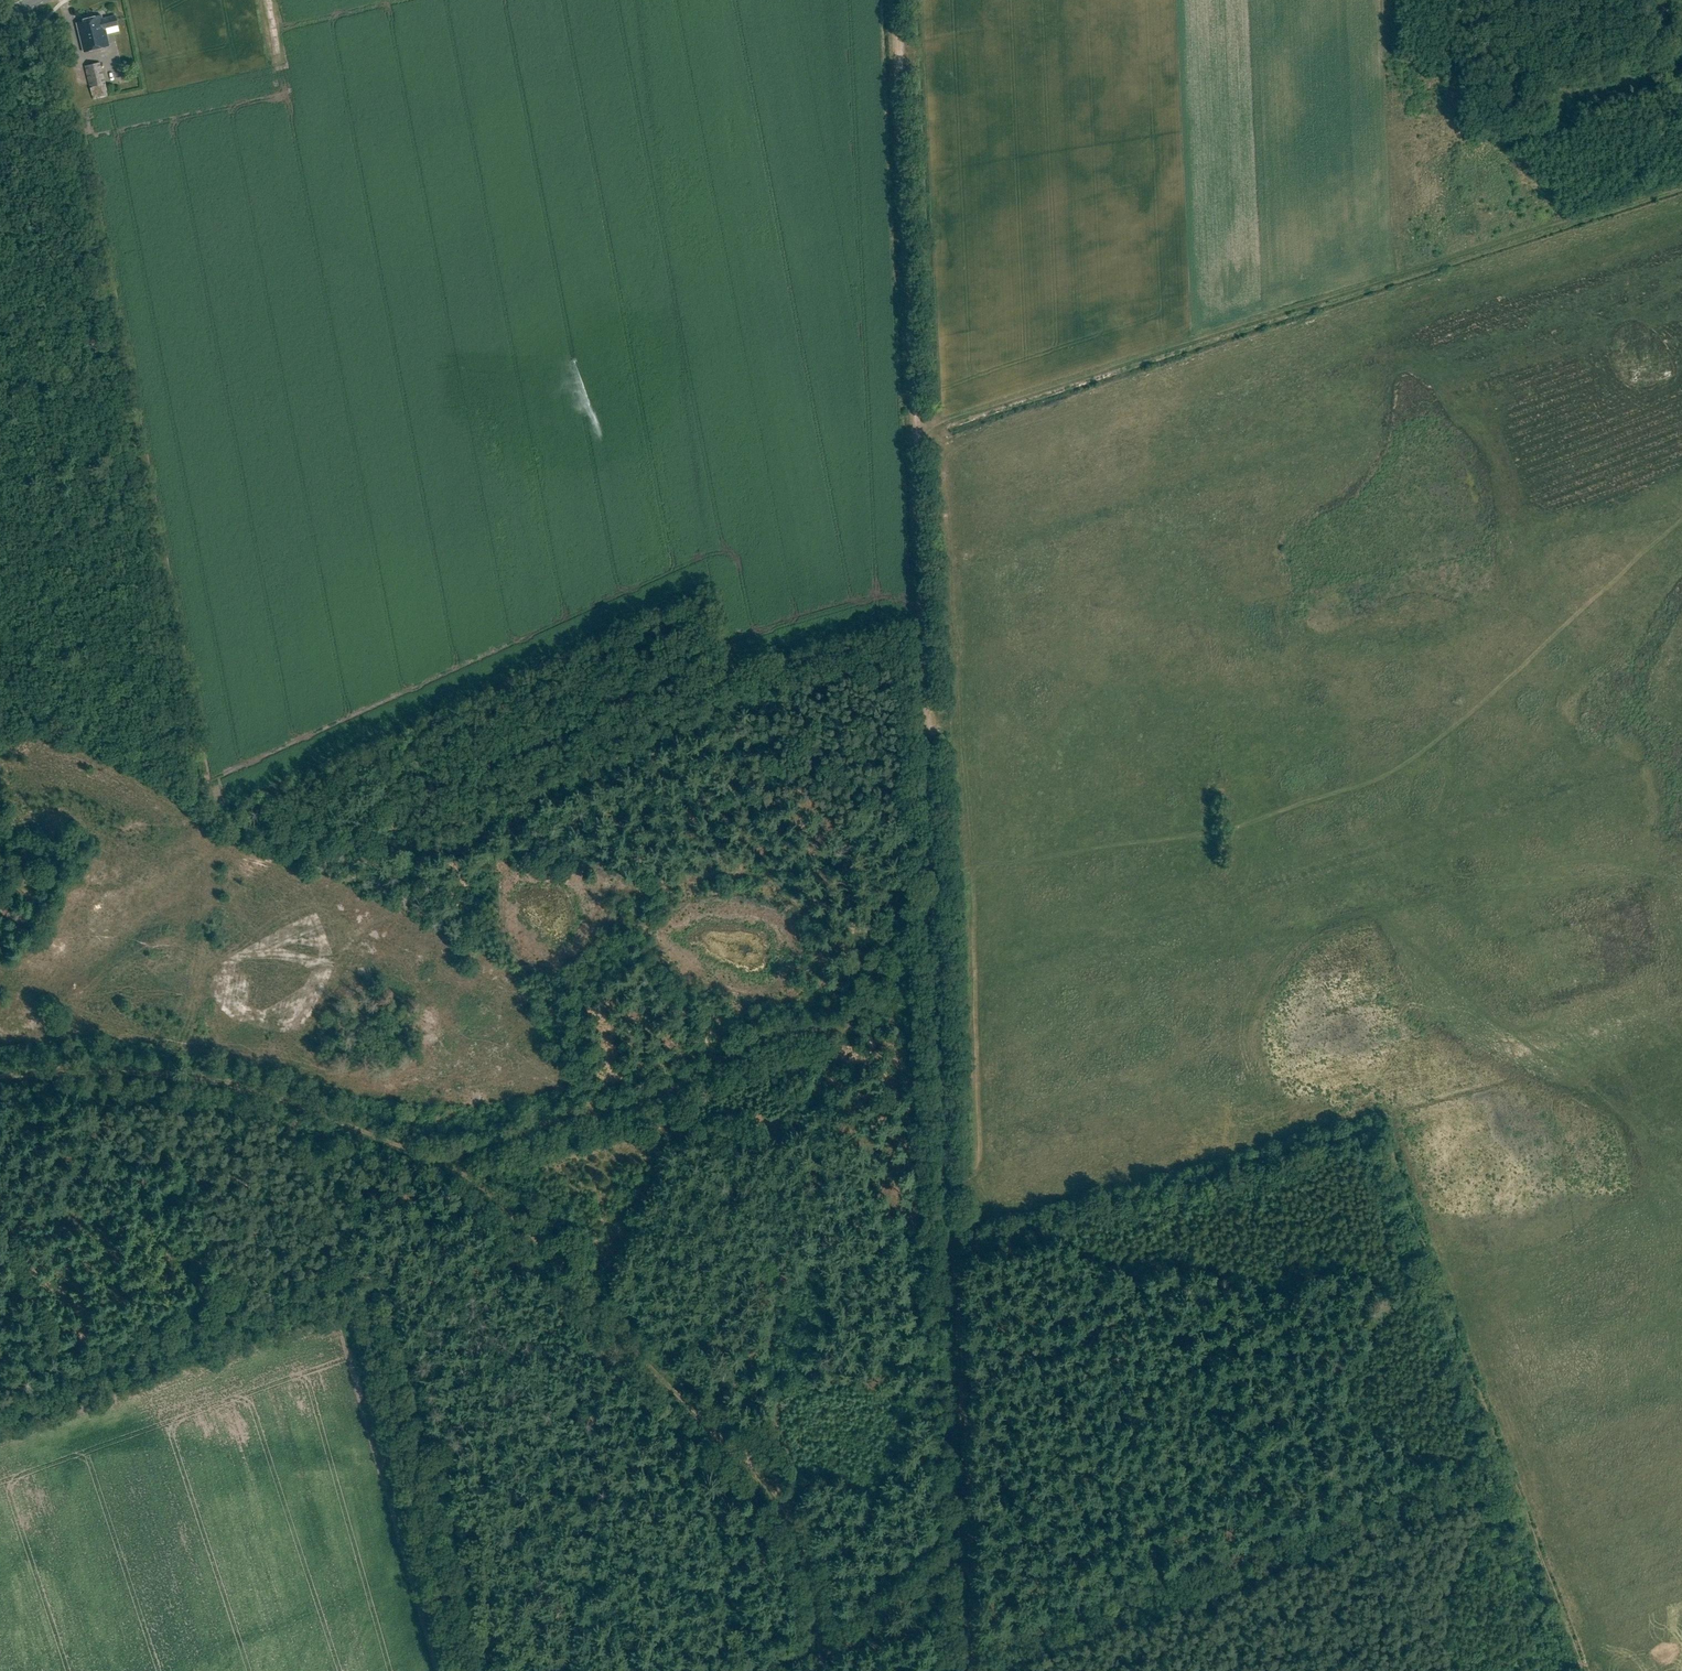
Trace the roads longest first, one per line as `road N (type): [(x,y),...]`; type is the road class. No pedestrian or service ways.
road 1 (track): [(901,0),(919,432)]
road 2 (track): [(935,890),(952,1240)]
road 3 (track): [(969,1549),(952,1240)]
road 4 (track): [(919,432),(929,680)]
road 5 (track): [(929,680),(934,869)]

